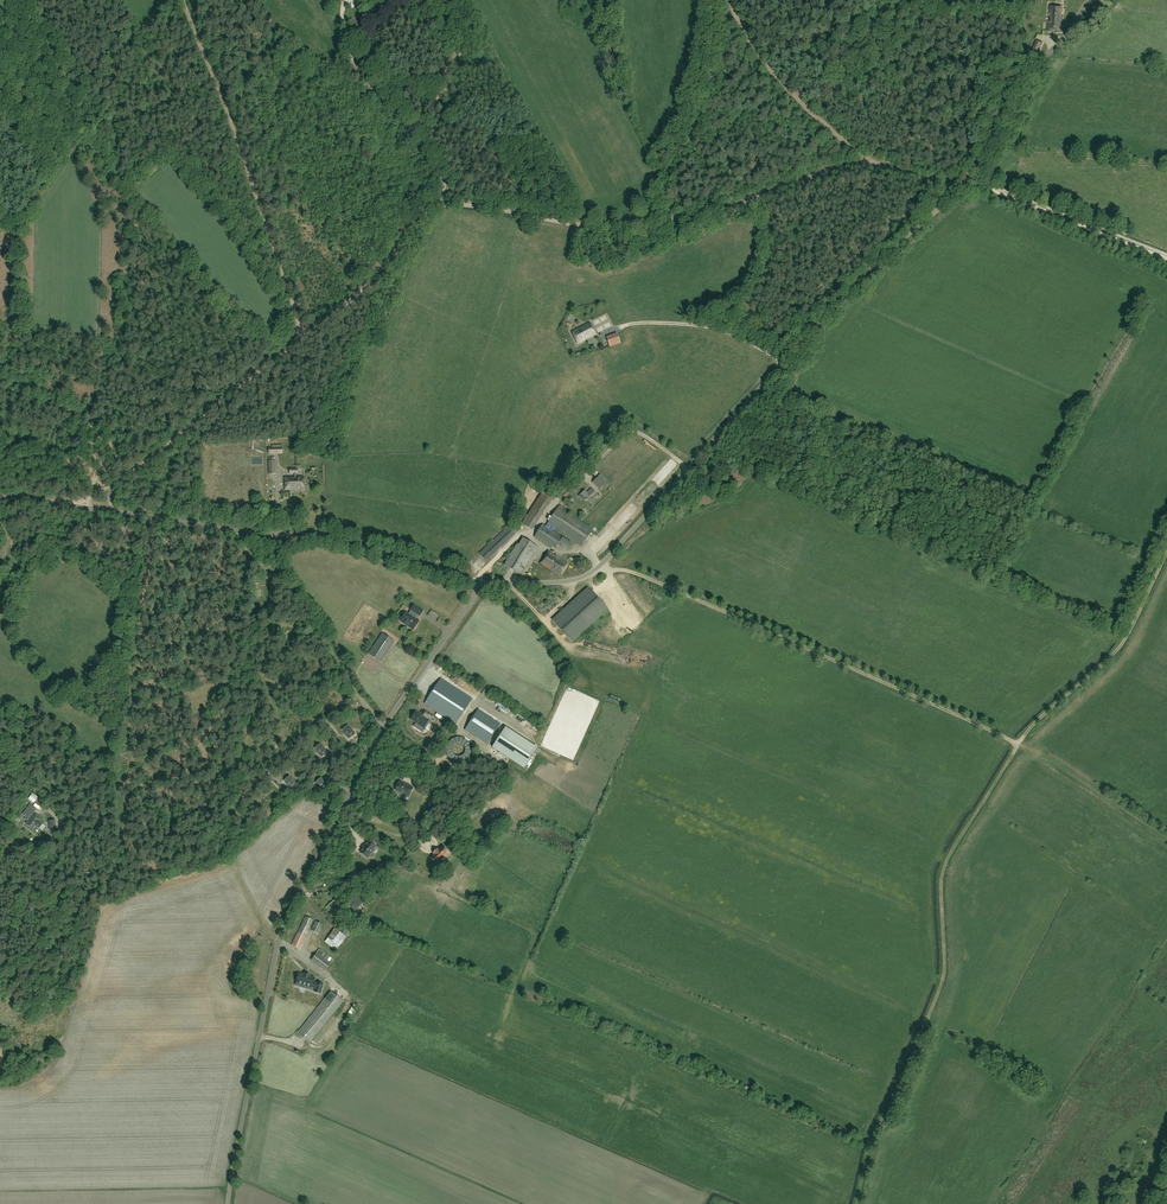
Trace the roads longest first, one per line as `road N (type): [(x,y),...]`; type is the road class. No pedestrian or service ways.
road 1 (unclassified): [(481,582),(560,582),(594,571),(772,376),(967,184),(1030,74),(1093,0)]
road 2 (unclassified): [(231,1203),(288,915),(390,718),(481,582)]
road 3 (track): [(869,164),(833,168),(681,218),(585,225),(472,205),(434,206),(360,291),(304,337)]
road 4 (track): [(1018,743),(944,868),(945,975),(873,1144),(861,1203)]
road 5 (unclassified): [(481,582),(338,540),(0,497)]
road 6 (track): [(1018,743),(666,585),(598,568)]
road 7 (track): [(161,519),(133,642),(136,704),(120,845)]
road 8 (track): [(304,337),(81,507)]
road 9 (track): [(304,337),(215,82)]
road 10 (track): [(260,1034),(64,1035),(0,1022)]
road 11 (track): [(30,0),(109,116),(122,119),(215,82)]
road 12 (track): [(1166,552),(1107,660),(1018,743)]
road 13 (track): [(243,531),(272,596),(251,762)]
road 14 (track): [(869,164),(780,82),(730,0)]
road 15 (track): [(967,184),(1166,258)]
road 16 (track): [(346,44),(445,180),(438,205)]
road 17 (track): [(251,762),(149,821),(95,867)]
road 18 (track): [(785,363),(704,326),(618,327)]
road 19 (track): [(1166,834),(1019,743)]
road 20 (track): [(268,772),(296,748),(306,725),(335,712),(365,707),(385,727)]
road 21 (track): [(0,943),(95,867)]
road 22 (track): [(692,468),(637,431),(594,465)]

